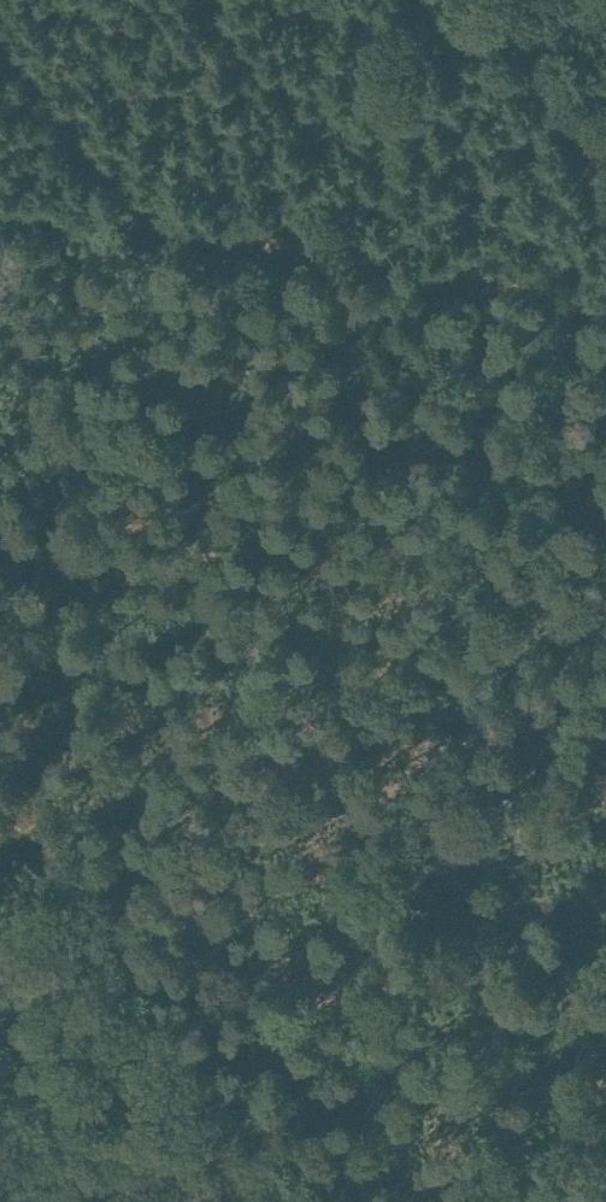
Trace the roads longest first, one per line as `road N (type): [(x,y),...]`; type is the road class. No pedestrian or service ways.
road 1 (track): [(605,283),(0,190)]

